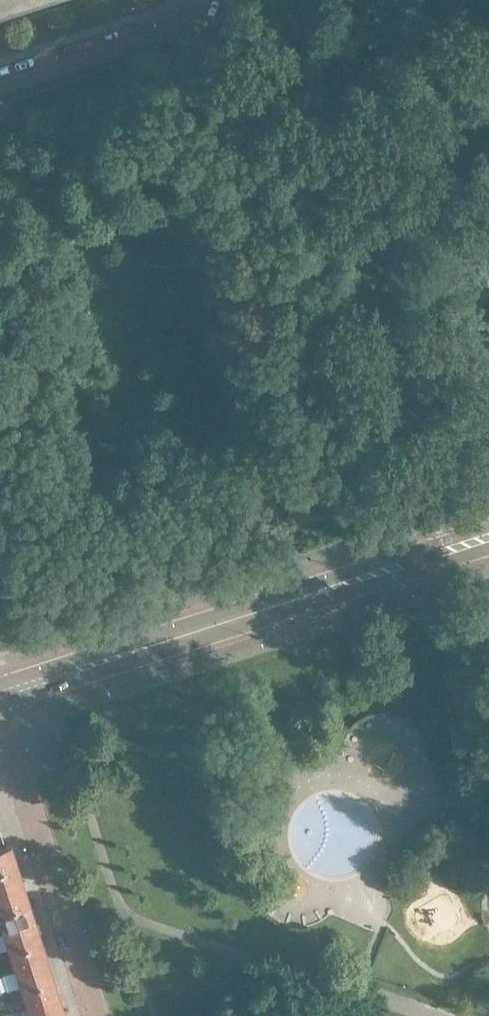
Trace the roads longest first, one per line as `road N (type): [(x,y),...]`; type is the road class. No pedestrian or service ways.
road 1 (tertiary): [(0,697),(488,539)]
road 2 (residential): [(99,1015),(11,755)]
road 3 (residential): [(0,81),(210,9)]

